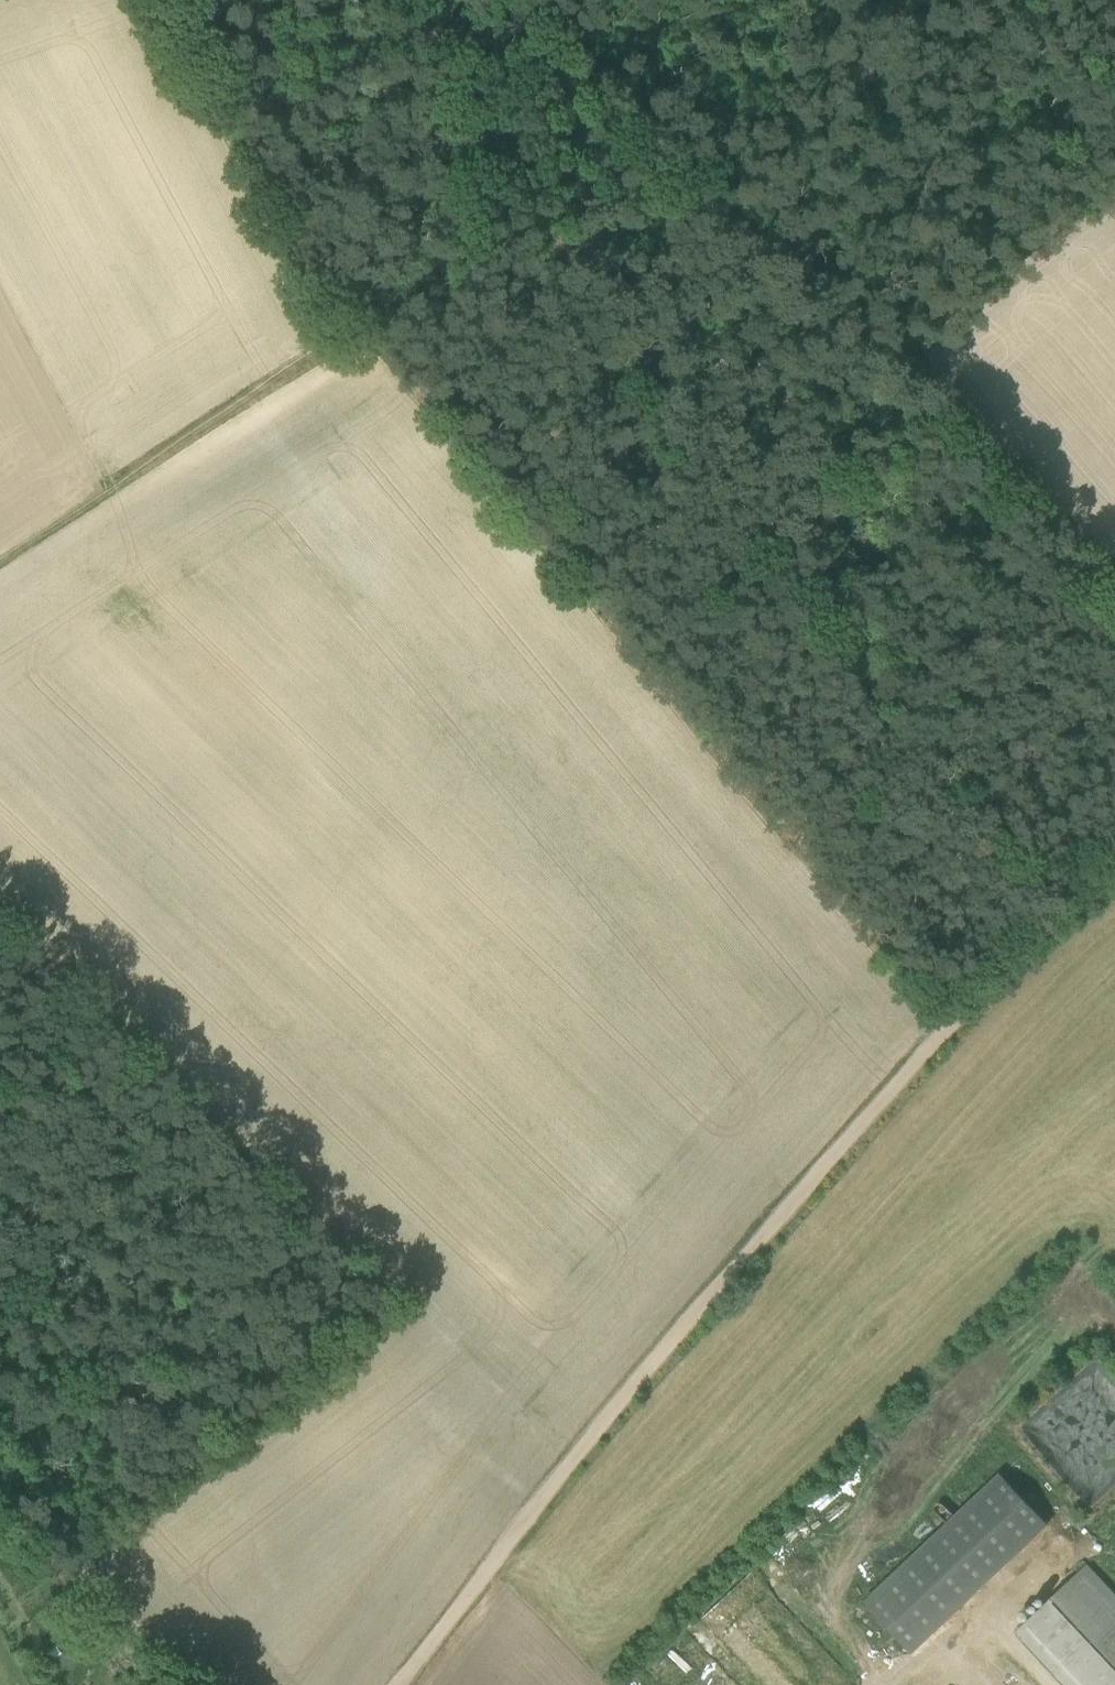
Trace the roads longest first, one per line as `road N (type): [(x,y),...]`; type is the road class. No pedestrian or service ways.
road 1 (track): [(1114,867),(948,1032),(633,1381),(402,1684)]
road 2 (track): [(1114,566),(943,384),(879,365),(771,399),(753,389),(672,281),(542,237),(446,270),(332,339)]
road 3 (track): [(501,245),(487,147),(529,5)]
road 4 (track): [(1114,95),(1081,62),(1044,0)]

